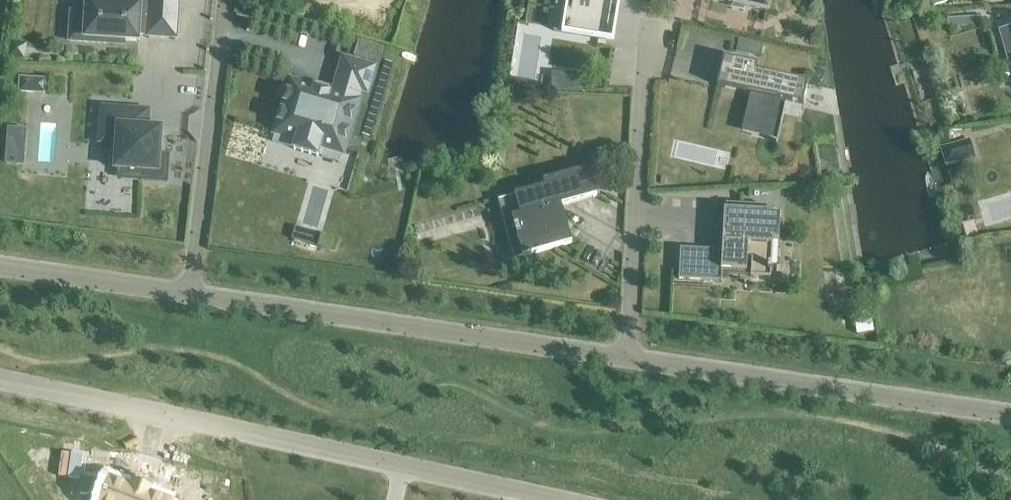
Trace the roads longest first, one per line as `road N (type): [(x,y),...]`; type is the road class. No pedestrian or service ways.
road 1 (residential): [(555,499),(0,381)]
road 2 (residential): [(629,355),(188,298)]
road 3 (residential): [(1010,410),(629,355)]
road 4 (residential): [(629,355),(644,3)]
road 5 (residential): [(188,298),(227,0)]
road 6 (residential): [(188,298),(0,268)]

